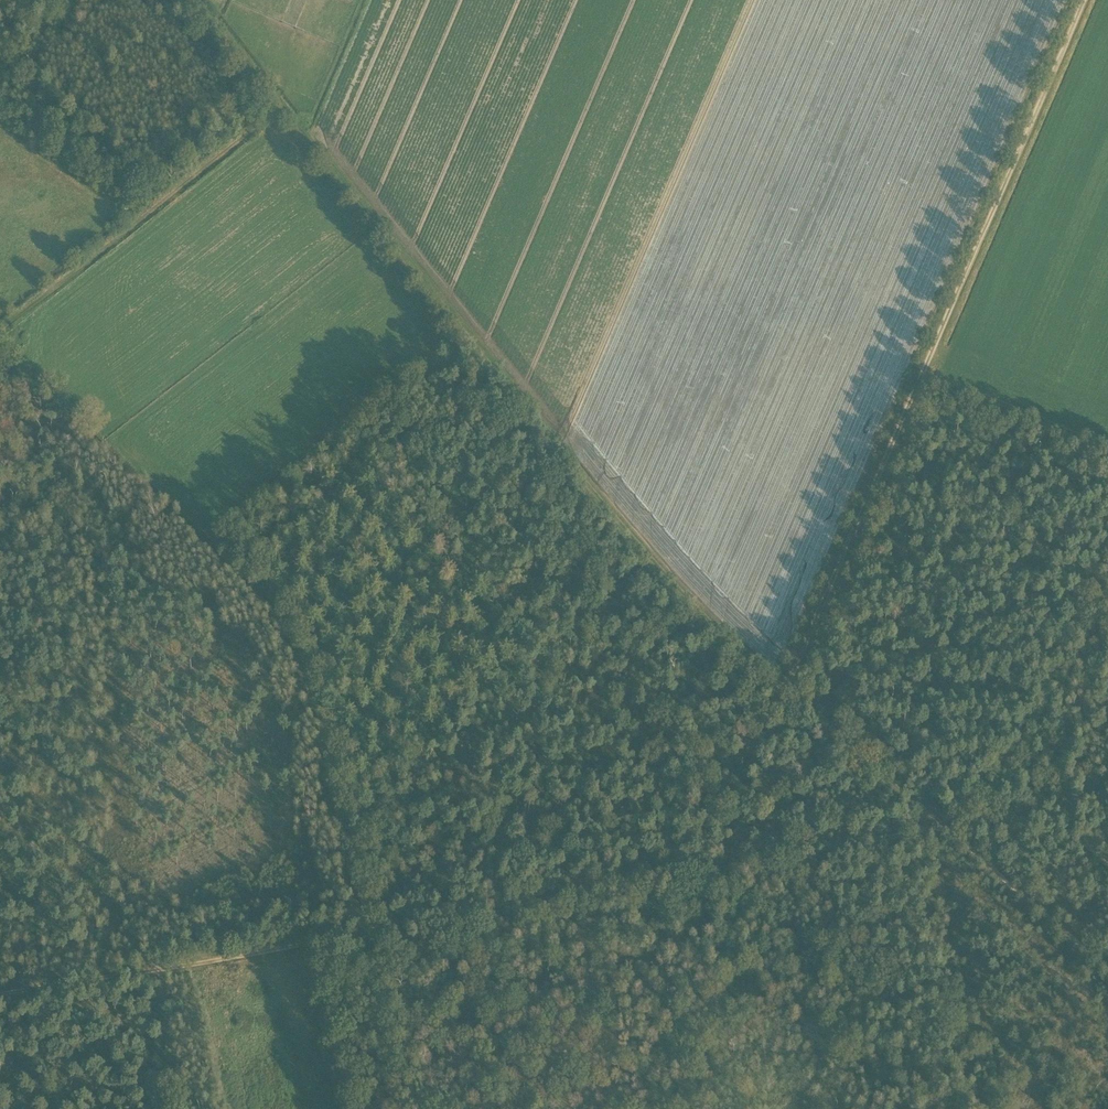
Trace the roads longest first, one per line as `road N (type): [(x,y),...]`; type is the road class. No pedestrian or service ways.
road 1 (track): [(0,992),(943,828)]
road 2 (track): [(780,687),(665,588),(283,109)]
road 3 (track): [(780,687),(1082,0)]
road 4 (track): [(0,332),(283,109)]
road 5 (track): [(943,828),(1107,971)]
road 6 (track): [(943,828),(780,687)]
road 7 (track): [(1107,756),(943,828)]
road 8 (track): [(283,109),(195,0)]
road 9 (track): [(102,977),(121,1108)]

